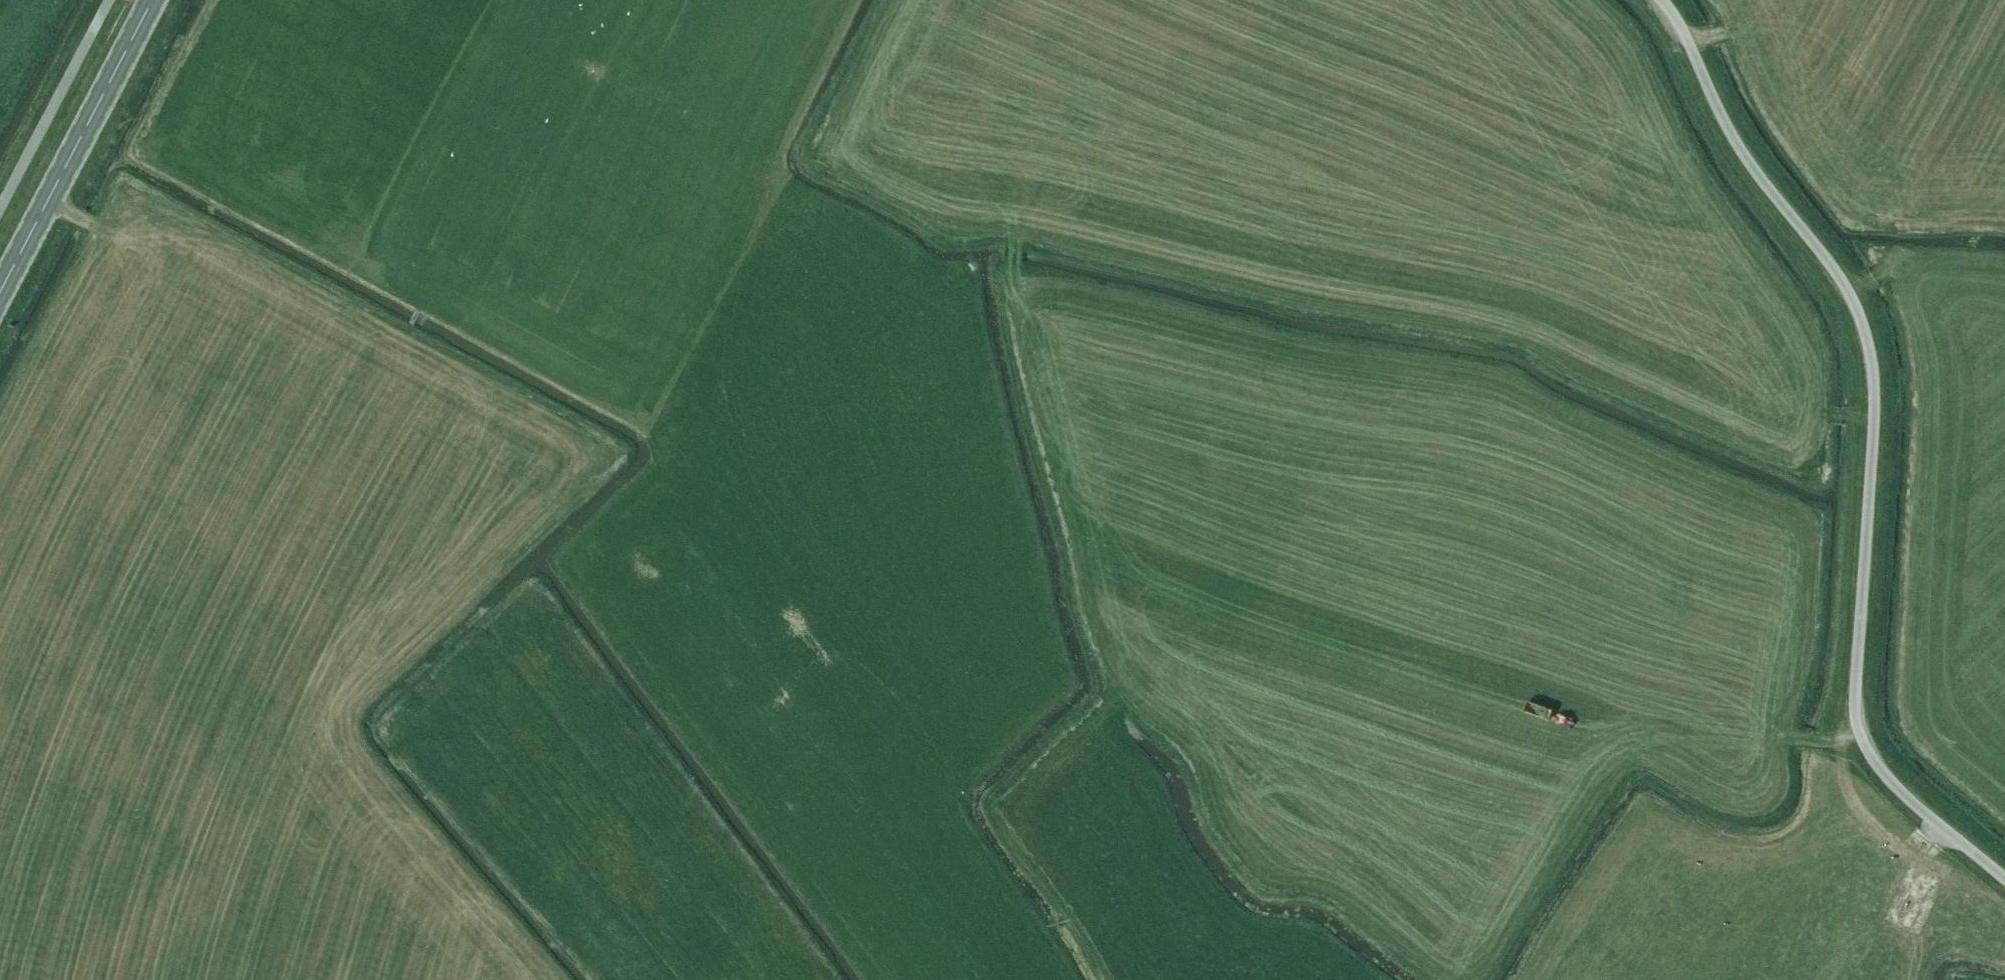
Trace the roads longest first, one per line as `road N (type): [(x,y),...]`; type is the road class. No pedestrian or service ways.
road 1 (unclassified): [(2004,884),(1882,773),(1864,741),(1882,401),(1869,329),(1847,288),(1734,149),(1691,39),(1660,0)]
road 2 (secondary): [(0,292),(152,0)]

